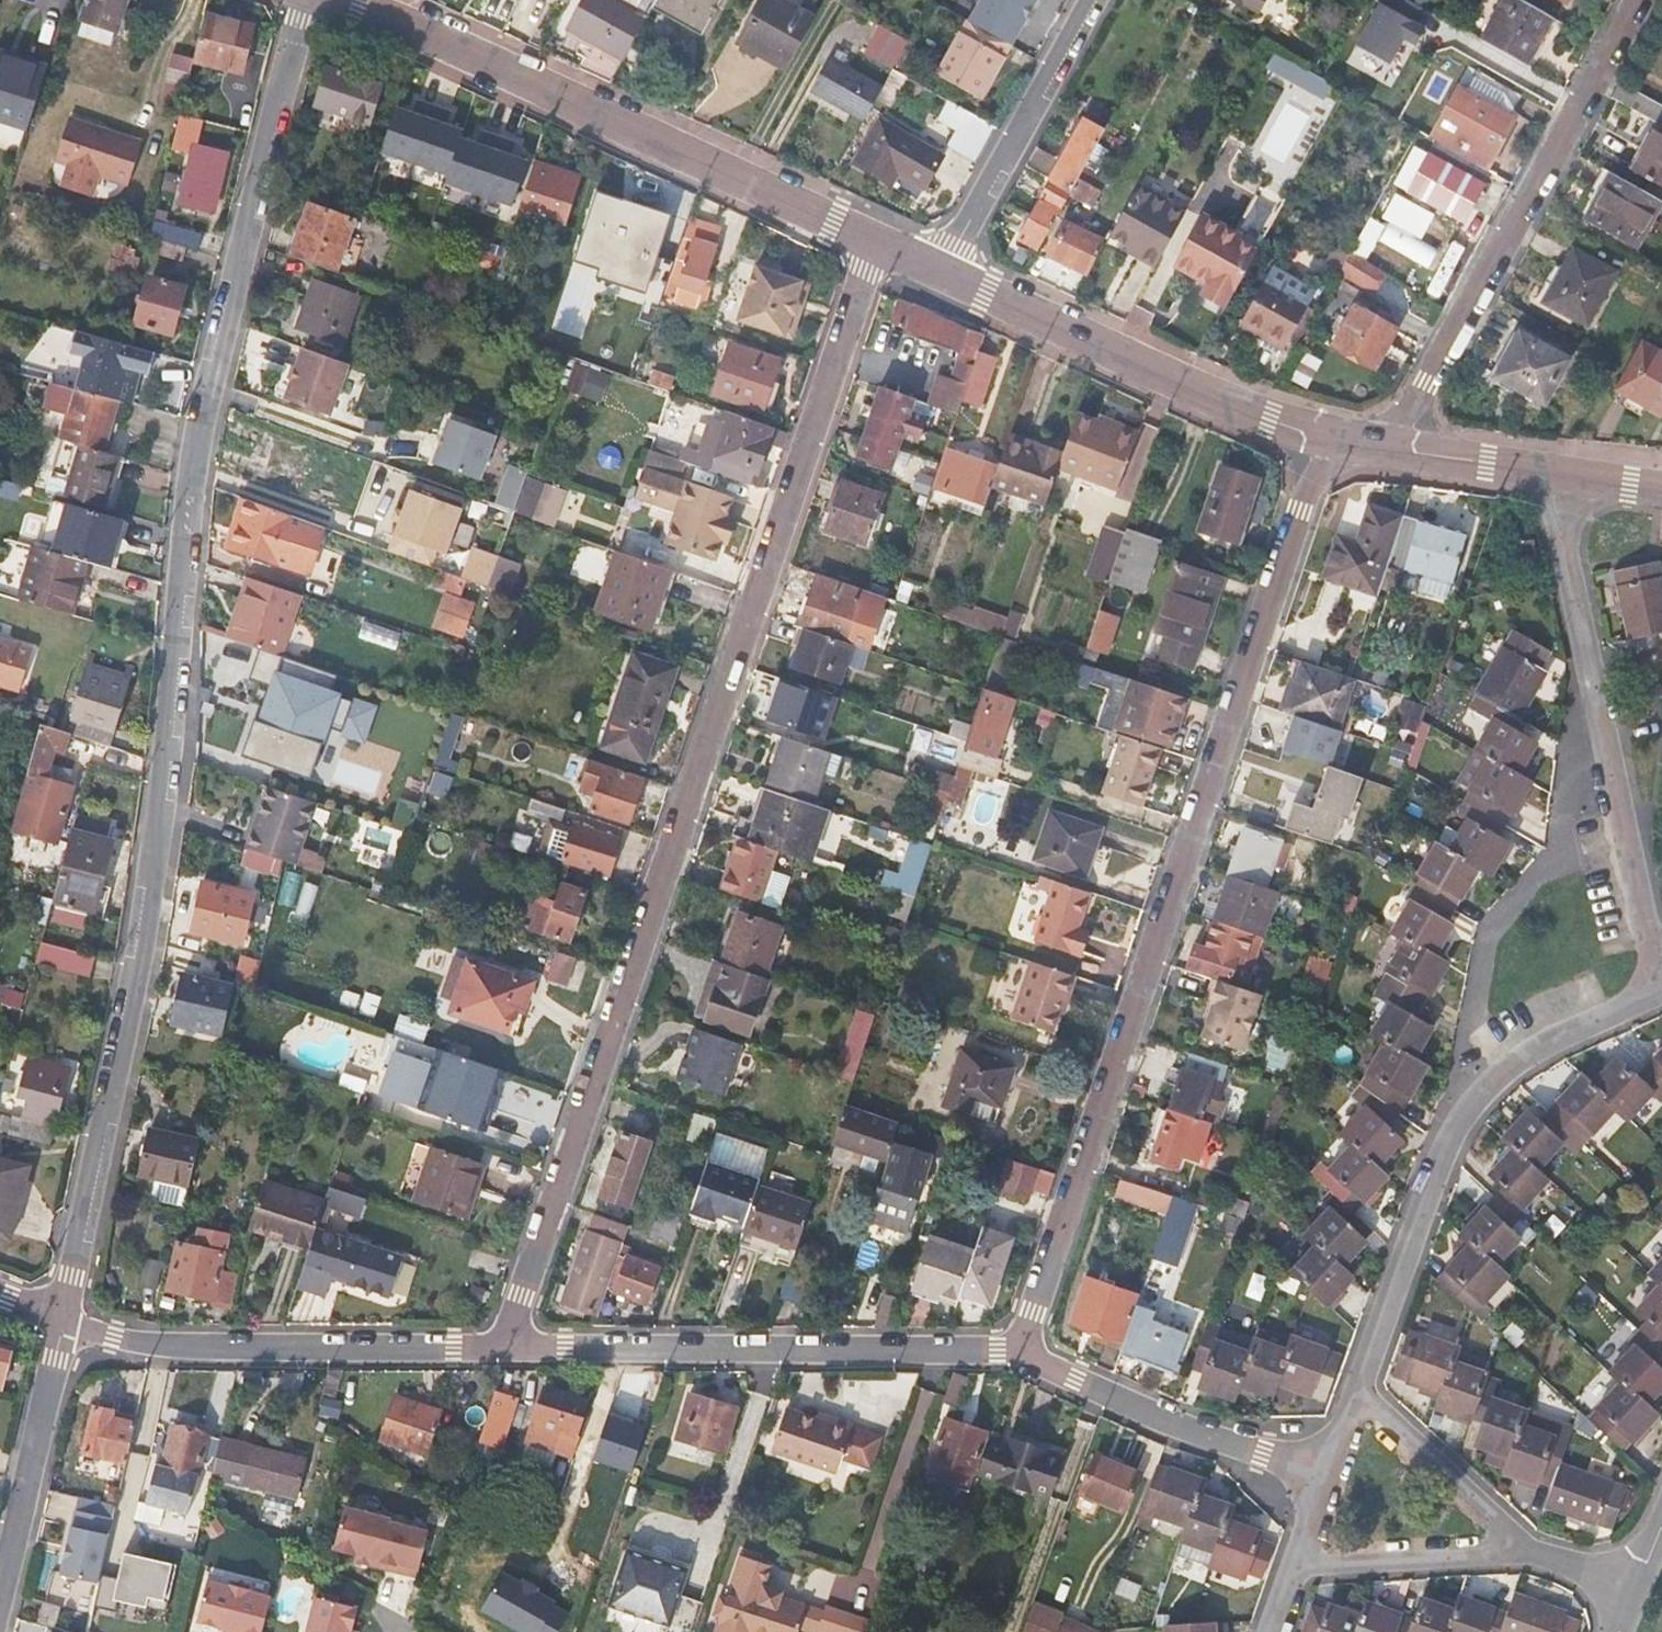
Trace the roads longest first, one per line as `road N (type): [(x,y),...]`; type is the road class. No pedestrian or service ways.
road 1 (residential): [(64,1316),(138,1005),(165,821),(193,463),(306,0)]
road 2 (residential): [(877,242),(508,1349)]
road 3 (residential): [(1026,1351),(1326,436)]
road 4 (unclassified): [(877,242),(349,0)]
road 5 (residential): [(1357,1391),(1448,1140),(1468,1108),(1494,1079),(1550,1042),(1661,990)]
road 6 (residential): [(1661,990),(1548,472)]
road 7 (residential): [(1641,0),(1425,383),(1379,447)]
road 8 (unclassified): [(1026,1351),(508,1349)]
road 9 (residential): [(508,1349),(173,1344),(64,1316)]
road 10 (unclassified): [(1326,436),(1270,420),(944,272)]
road 11 (unclassified): [(1328,1474),(1026,1351)]
road 12 (residential): [(1093,0),(944,272)]
road 13 (residential): [(64,1316),(0,1597)]
road 14 (unclassified): [(1548,1558),(1357,1391)]
road 15 (residential): [(1298,1566),(1548,1558)]
road 16 (unclassified): [(1548,472),(1379,447)]

